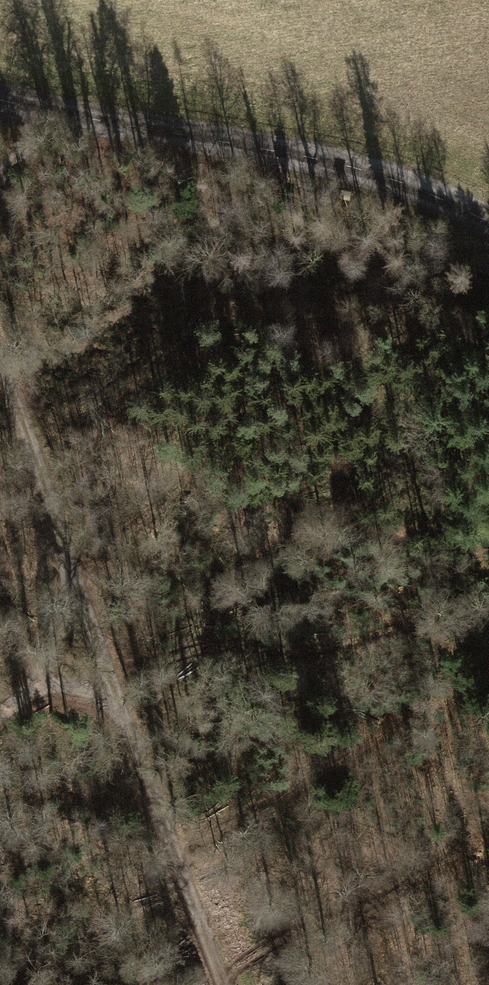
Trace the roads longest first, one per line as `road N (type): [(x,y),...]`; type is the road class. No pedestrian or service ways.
road 1 (track): [(227,984),(147,790),(0,367)]
road 2 (tertiary): [(488,220),(334,160),(0,93)]
road 3 (track): [(0,710),(32,688),(74,578)]

